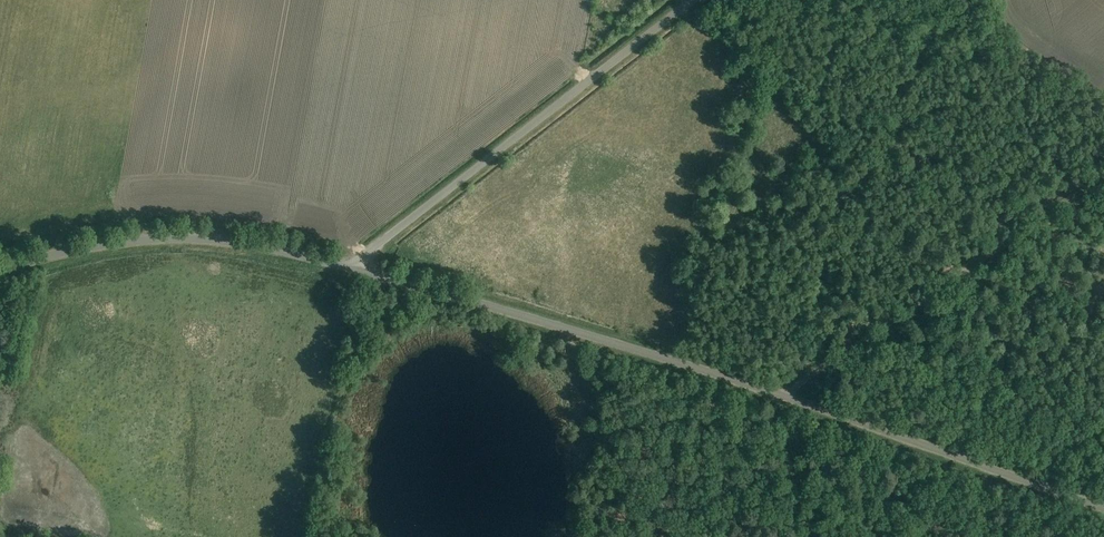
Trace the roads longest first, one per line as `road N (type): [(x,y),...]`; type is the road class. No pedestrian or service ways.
road 1 (unclassified): [(1103,508),(701,369),(348,266)]
road 2 (unclassified): [(348,266),(692,0)]
road 3 (track): [(788,398),(801,381),(1103,177)]
road 4 (unclassified): [(0,270),(172,237),(250,243),(348,266)]
road 5 (track): [(788,398),(808,536)]
road 6 (track): [(796,441),(896,536)]

